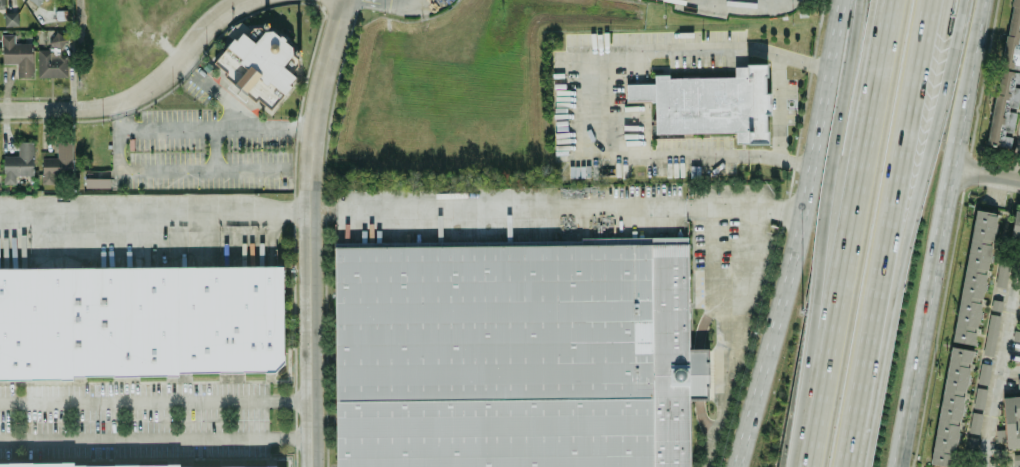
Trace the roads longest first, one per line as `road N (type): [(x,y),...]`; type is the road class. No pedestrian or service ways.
road 1 (primary): [(848,0),(805,214),(740,466)]
road 2 (primary): [(898,466),(985,0)]
road 3 (residential): [(309,466),(310,183),(345,0)]
road 4 (motorway): [(865,361),(959,0)]
road 5 (motorway): [(865,361),(936,0)]
road 6 (motorway): [(894,0),(832,302)]
road 7 (motorway): [(856,0),(832,302)]
road 8 (residential): [(238,0),(141,93),(85,107),(0,108)]
road 9 (motorway): [(832,302),(804,466)]

